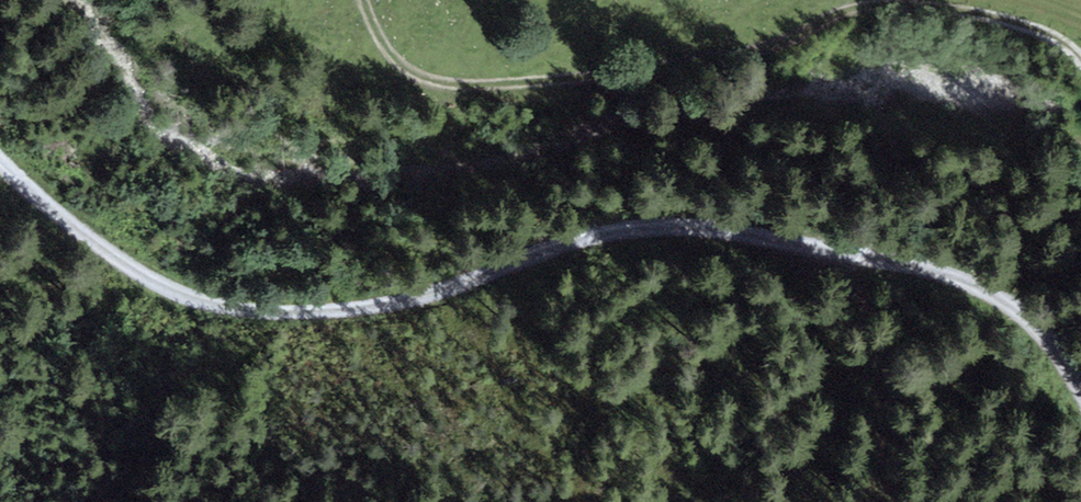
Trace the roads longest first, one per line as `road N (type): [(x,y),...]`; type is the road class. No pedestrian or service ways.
road 1 (track): [(1080,405),(1029,334),(986,296),(778,243),(615,237),(438,300),(258,323),(148,288),(0,173)]
road 2 (track): [(1080,69),(1013,29),(934,12),(872,10),(757,56),(439,91),(405,74),(365,0)]

